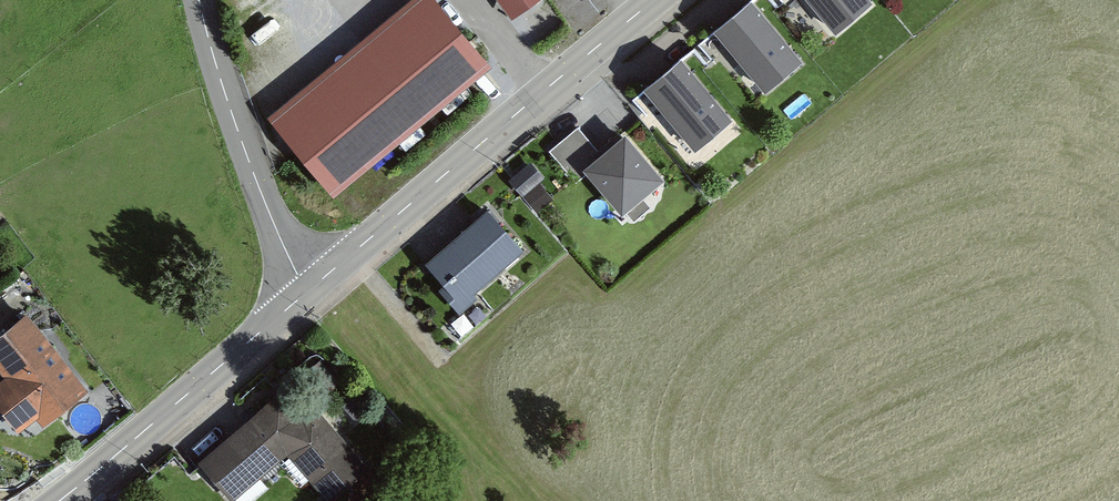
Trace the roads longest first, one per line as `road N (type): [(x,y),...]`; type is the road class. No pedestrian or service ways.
road 1 (tertiary): [(309,293),(650,0)]
road 2 (tertiary): [(60,500),(309,293)]
road 3 (tertiary): [(309,293),(209,48),(199,0)]

